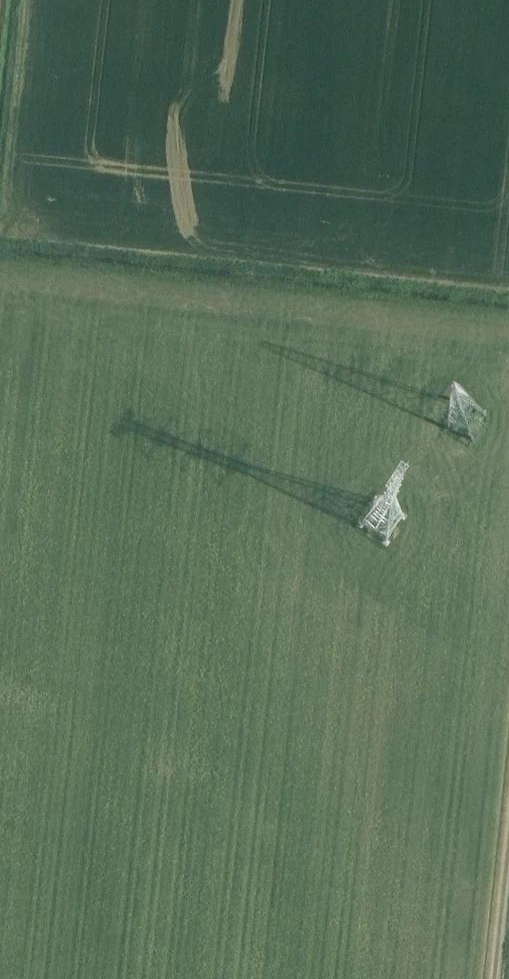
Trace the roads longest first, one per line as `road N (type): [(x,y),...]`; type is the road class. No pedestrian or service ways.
road 1 (track): [(494,978),(508,845)]

